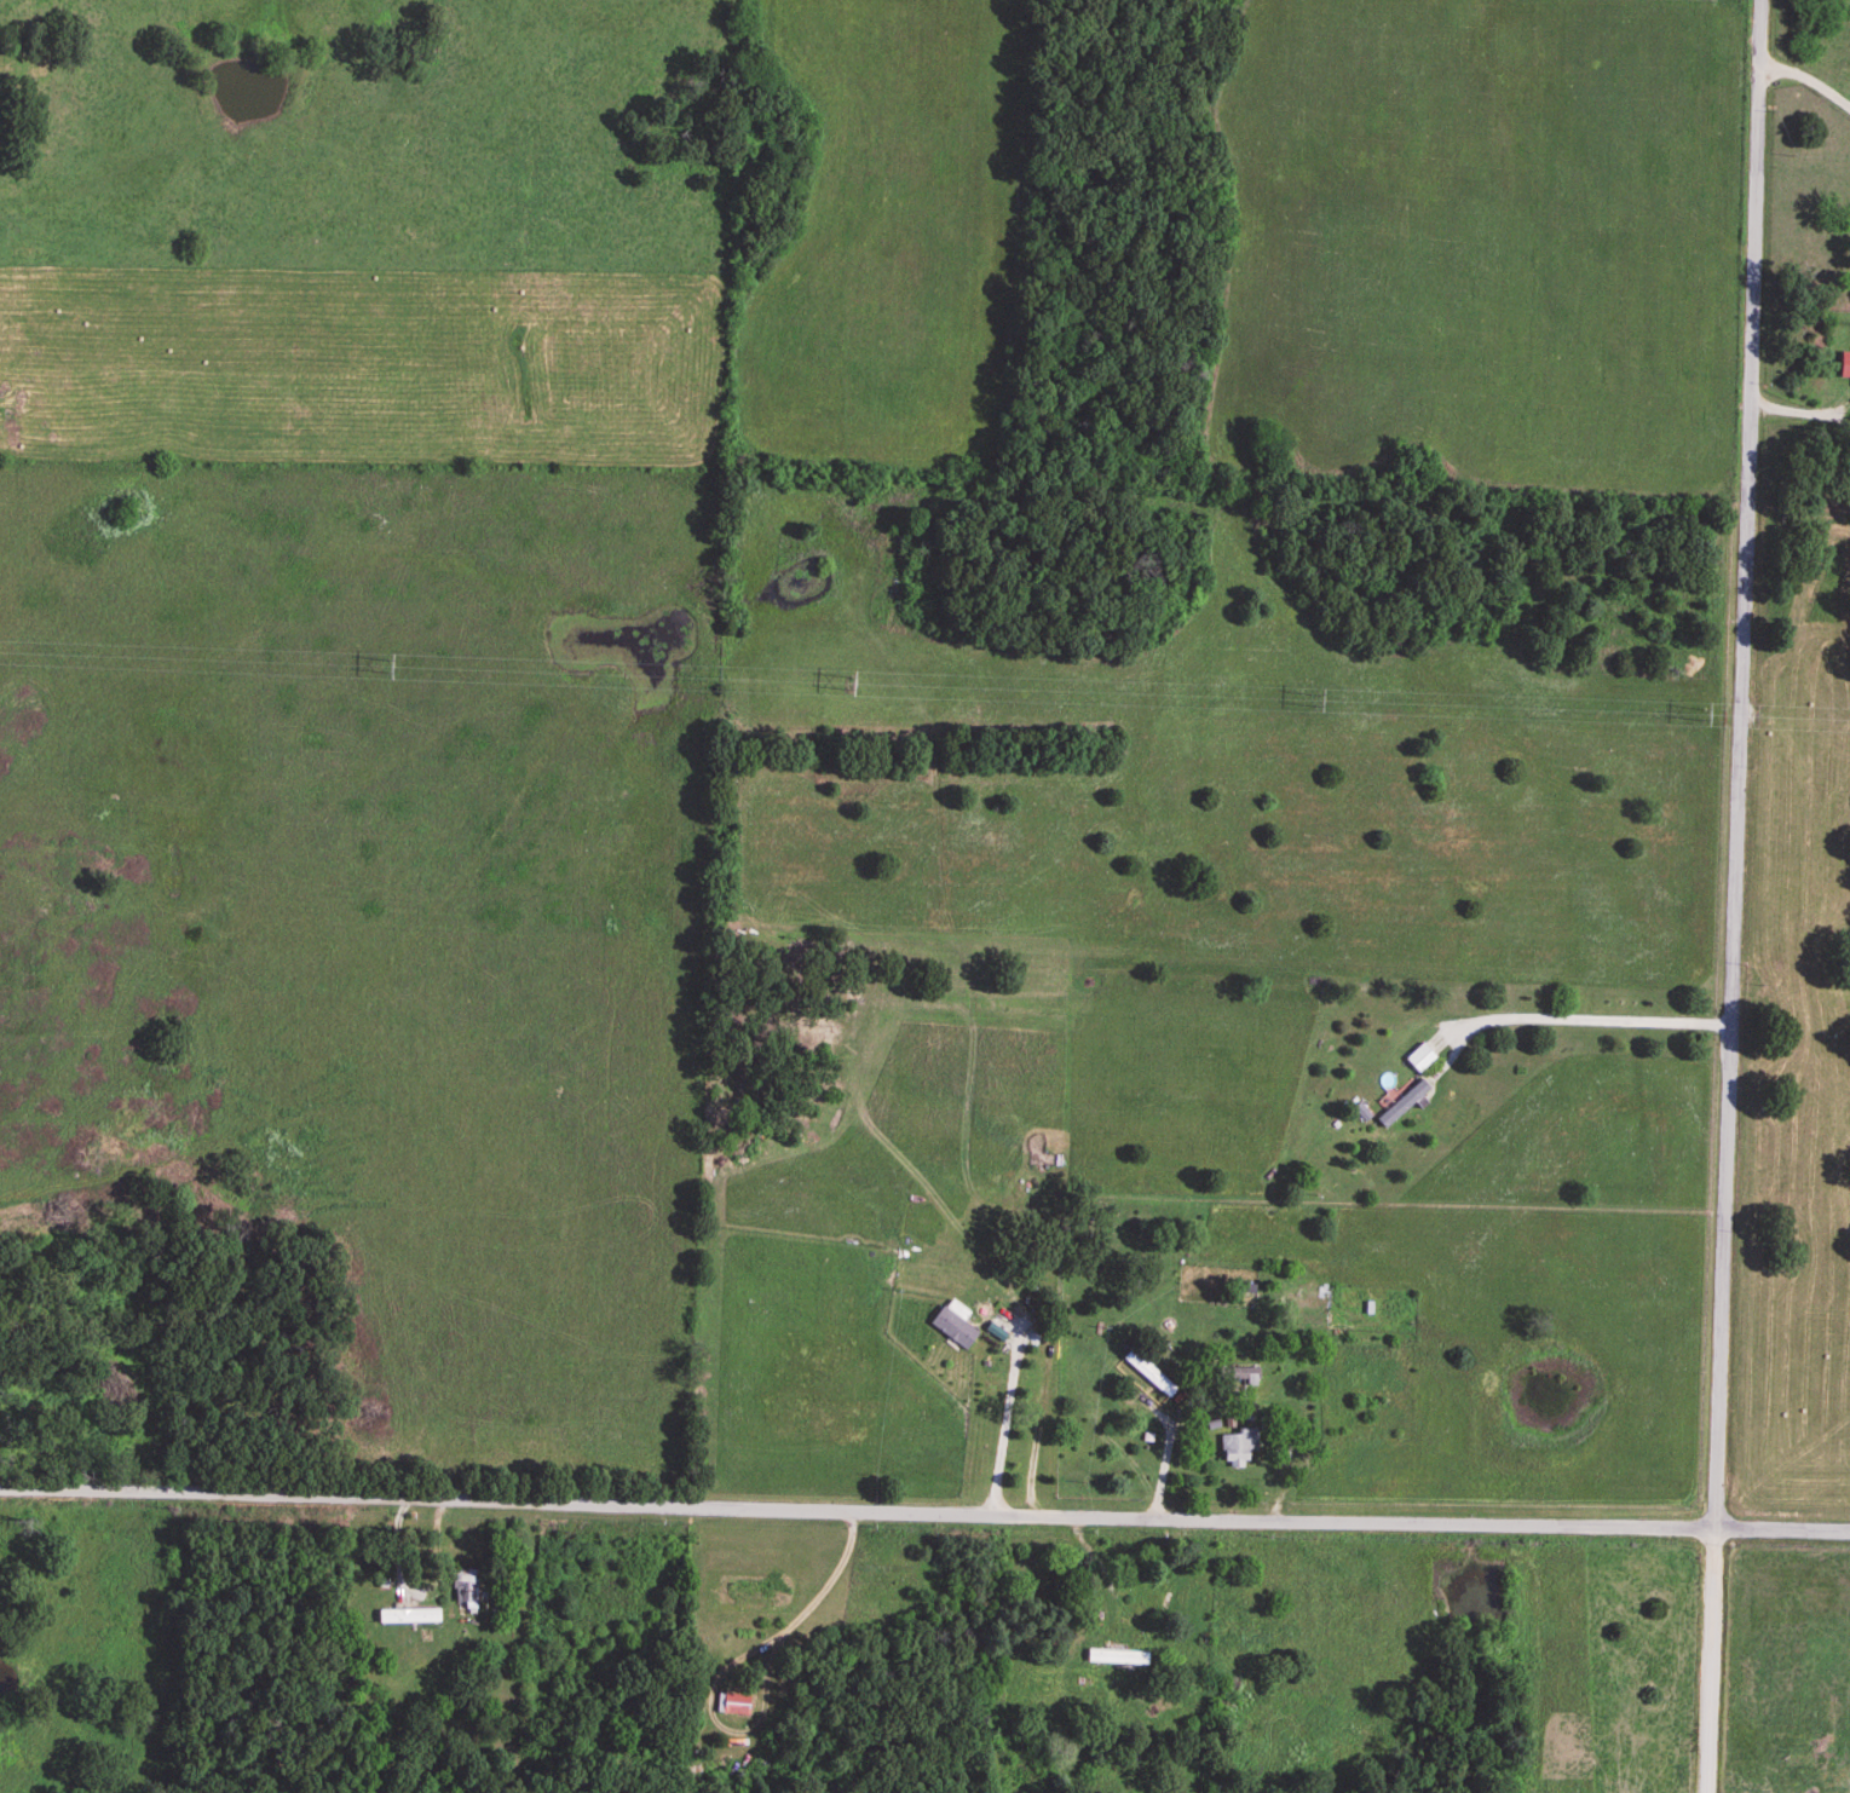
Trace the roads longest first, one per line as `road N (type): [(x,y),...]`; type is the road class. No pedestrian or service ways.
road 1 (residential): [(1849,1531),(0,1488)]
road 2 (residential): [(1708,1792),(1762,0)]

